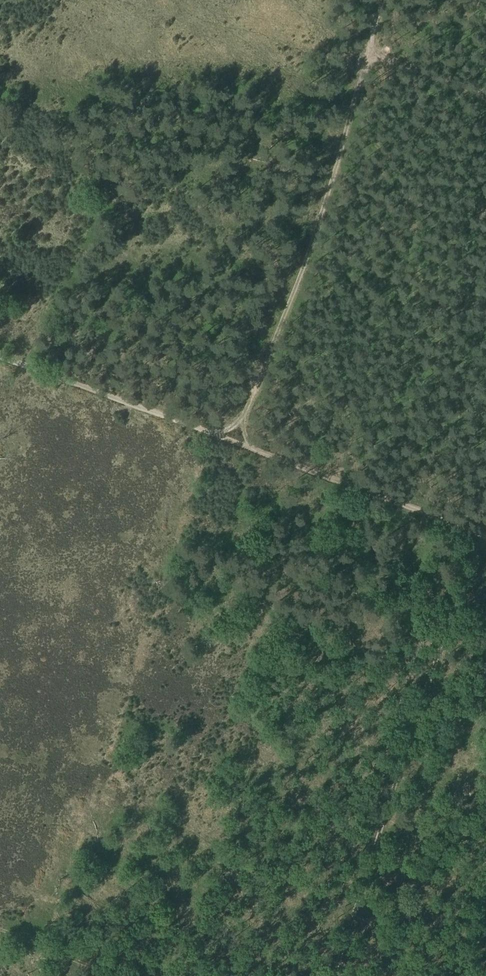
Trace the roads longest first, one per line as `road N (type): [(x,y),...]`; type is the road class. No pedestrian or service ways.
road 1 (track): [(485,535),(0,357)]
road 2 (track): [(232,441),(323,199),(382,0)]

